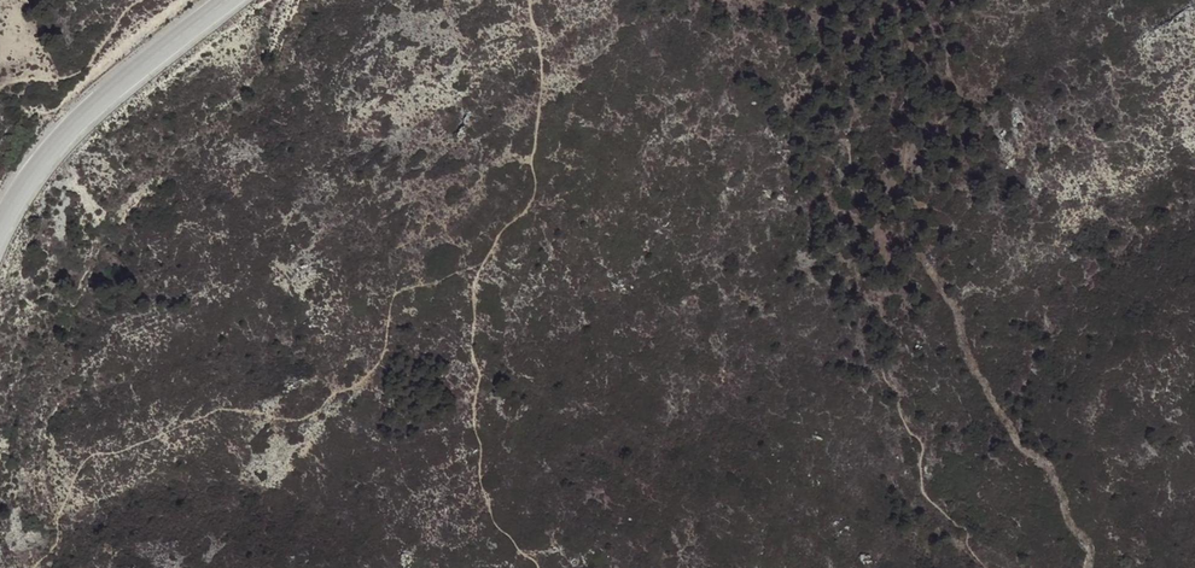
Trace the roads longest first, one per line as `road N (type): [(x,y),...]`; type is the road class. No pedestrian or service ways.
road 1 (unclassified): [(0,220),(86,115),(224,0)]

